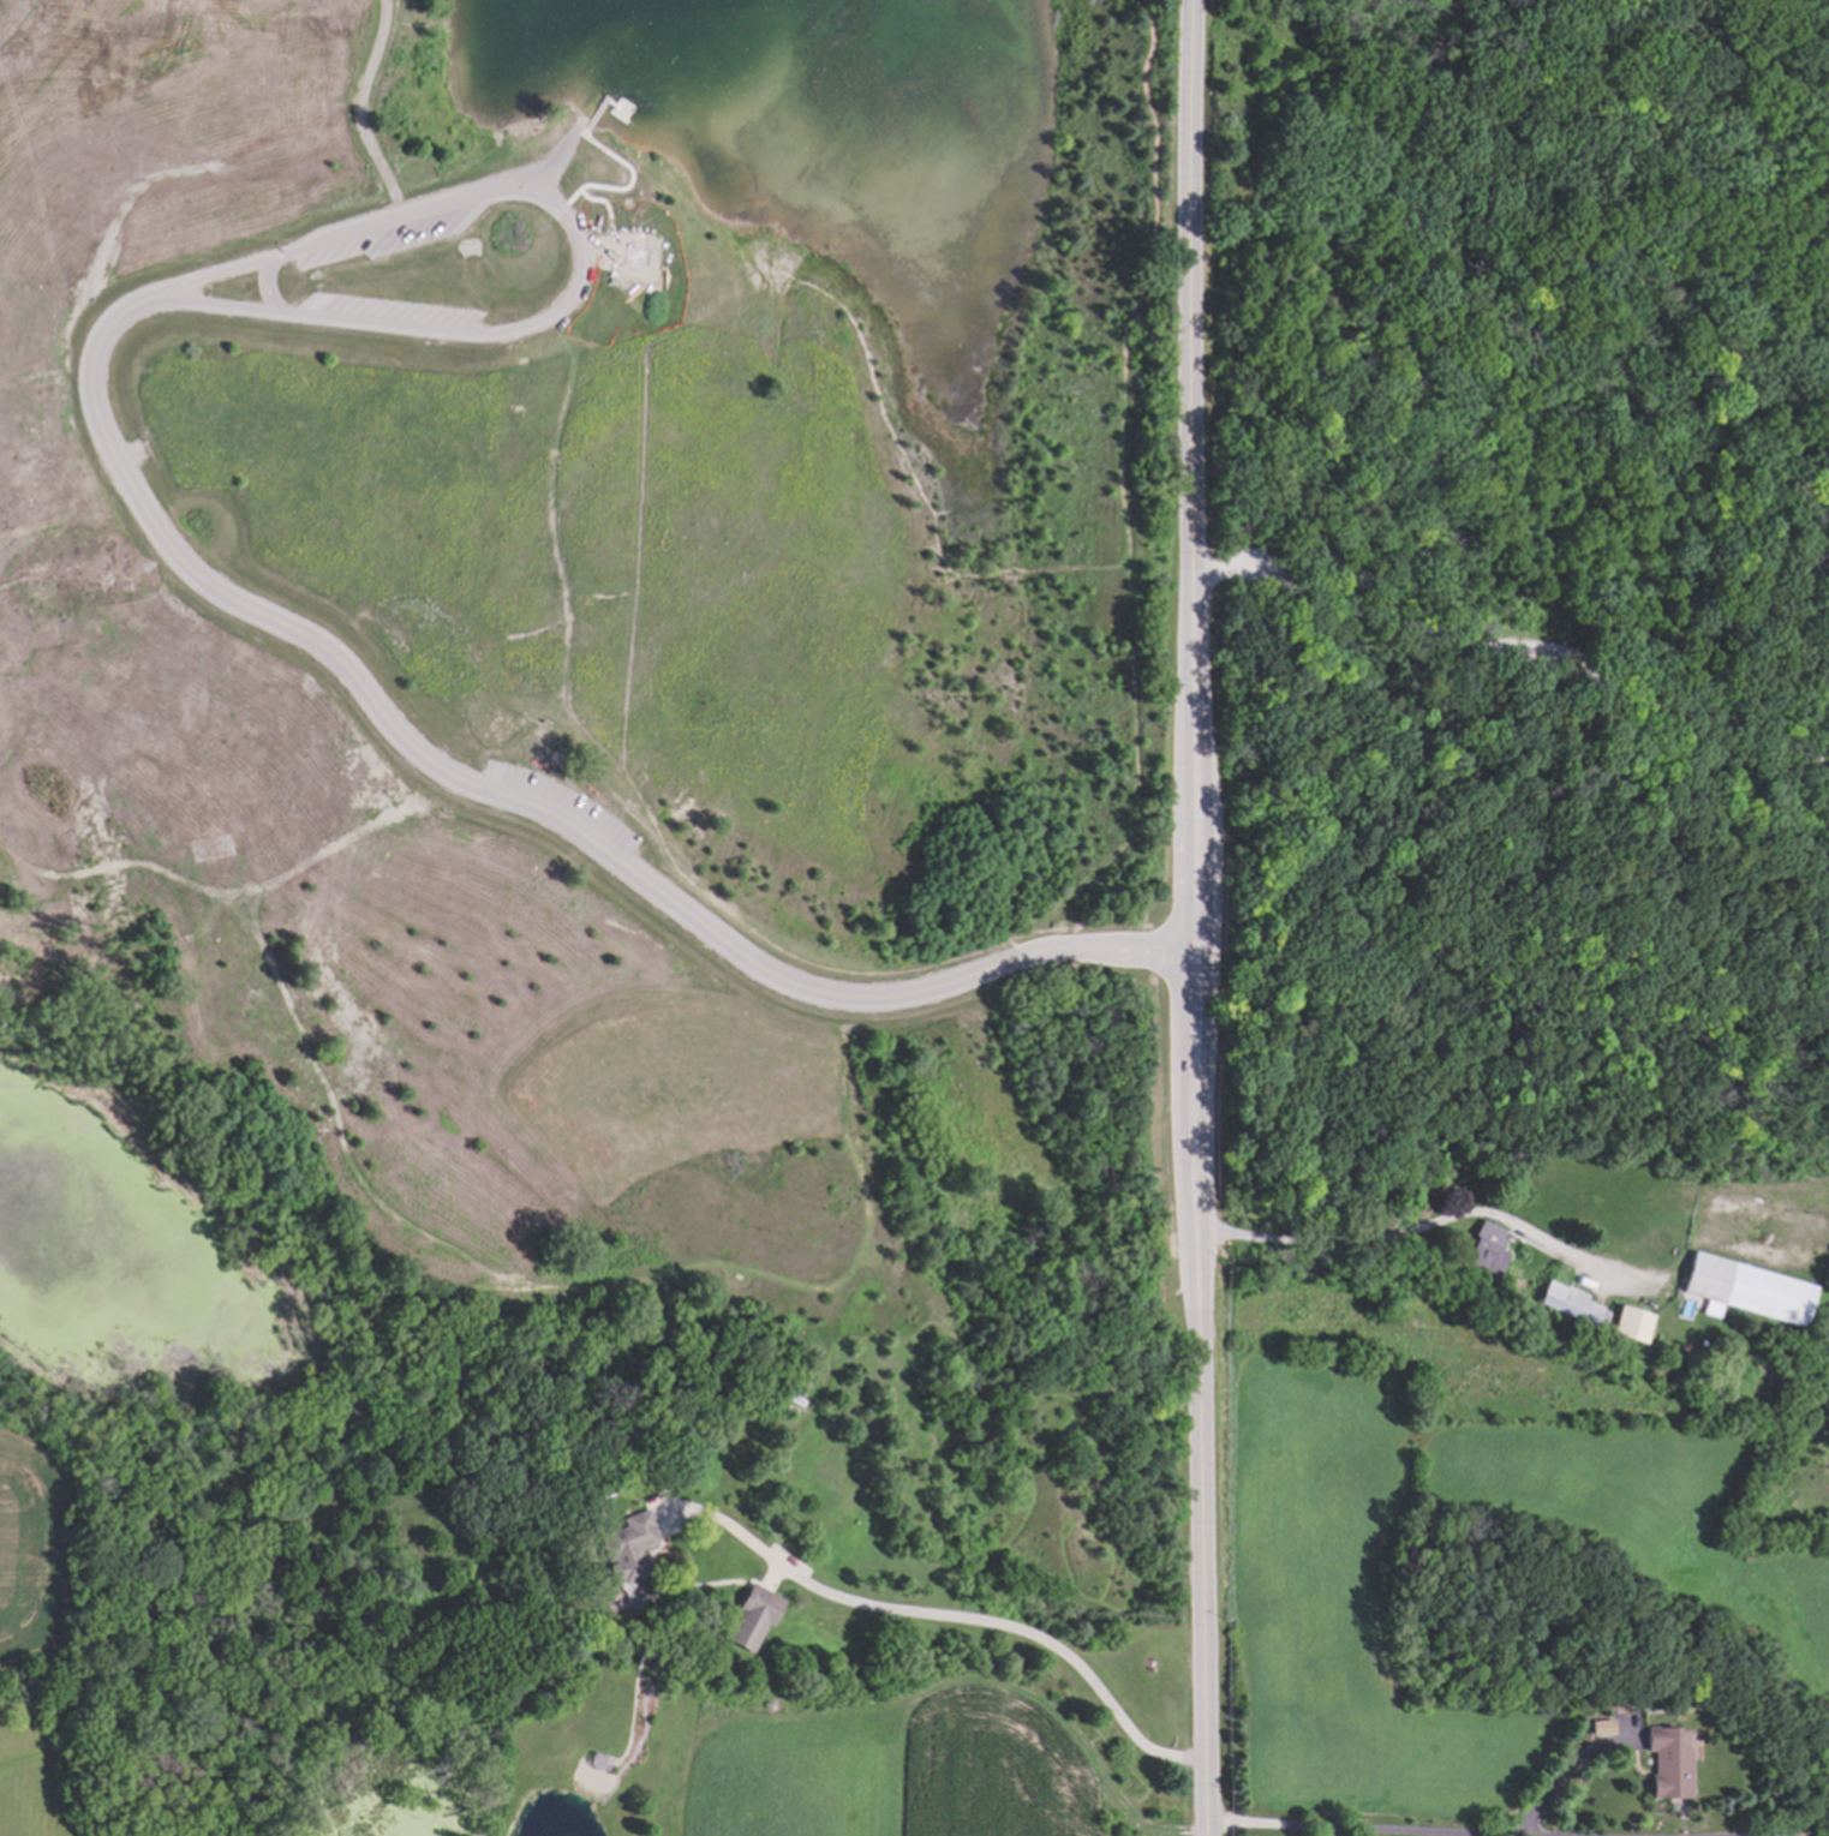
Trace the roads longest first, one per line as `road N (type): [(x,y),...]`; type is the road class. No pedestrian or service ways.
road 1 (secondary): [(1204,1835),(1189,952),(1192,0)]
road 2 (track): [(1828,749),(1298,580),(1268,560)]

